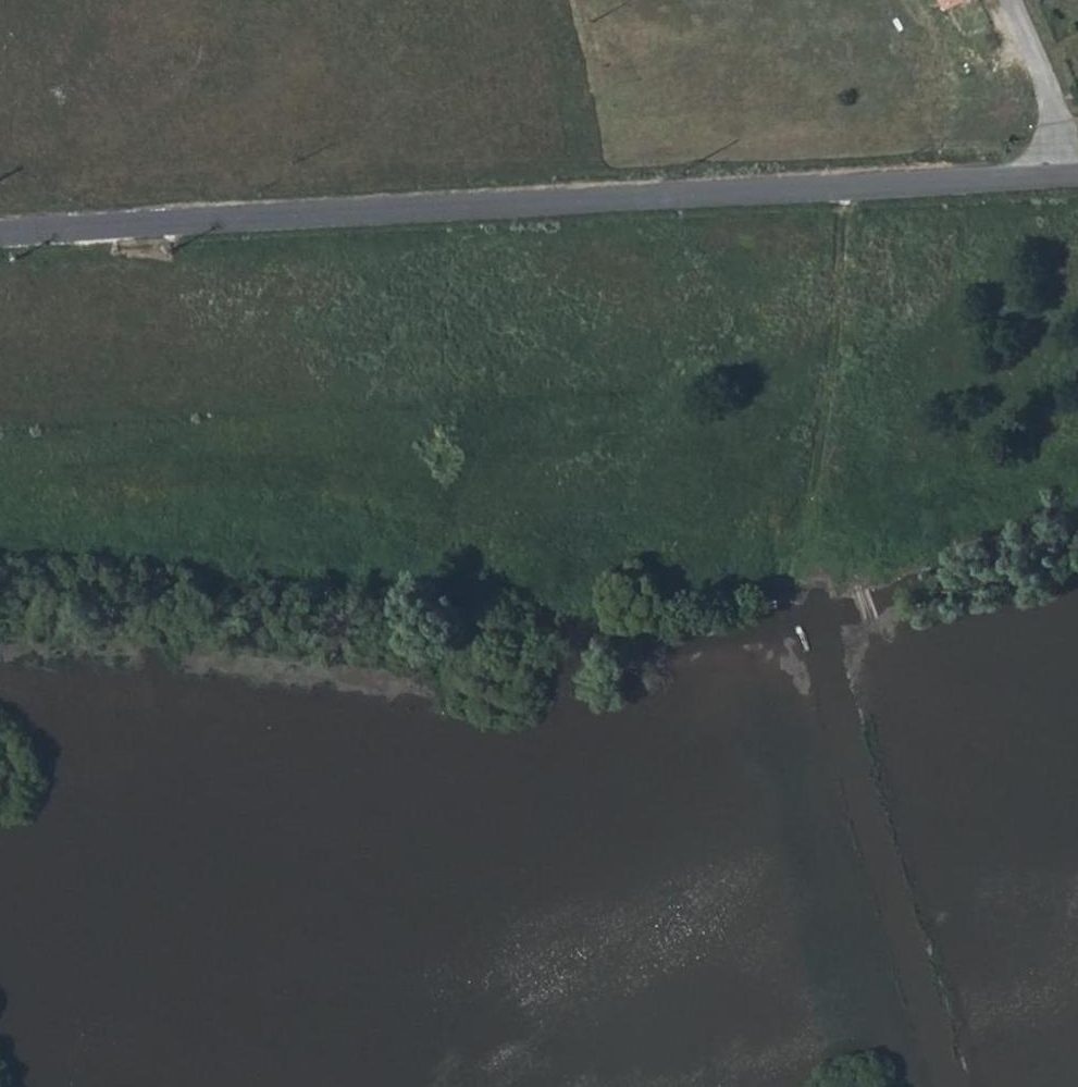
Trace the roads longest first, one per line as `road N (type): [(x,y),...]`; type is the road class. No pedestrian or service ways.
road 1 (tertiary): [(0,234),(1077,177)]
road 2 (track): [(820,608),(809,550),(839,318),(843,189)]

